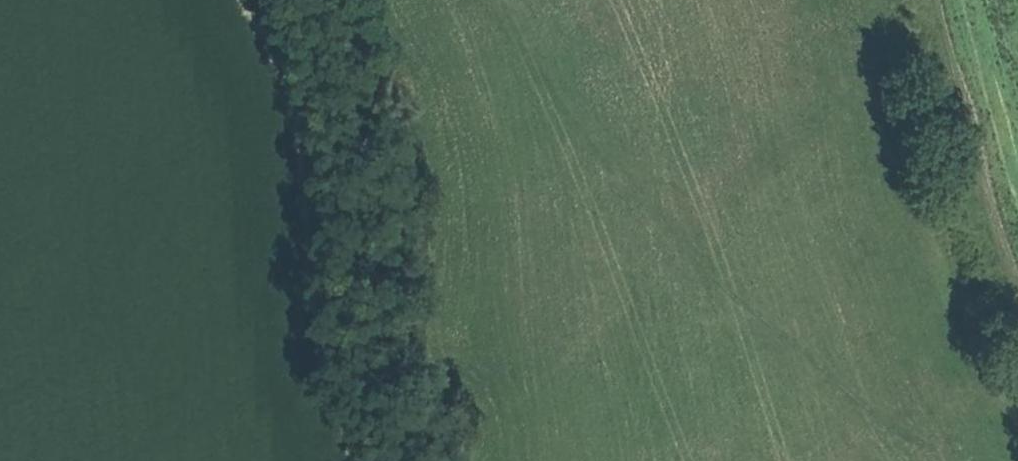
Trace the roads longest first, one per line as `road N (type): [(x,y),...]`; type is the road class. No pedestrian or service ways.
road 1 (track): [(1017,298),(937,0)]

